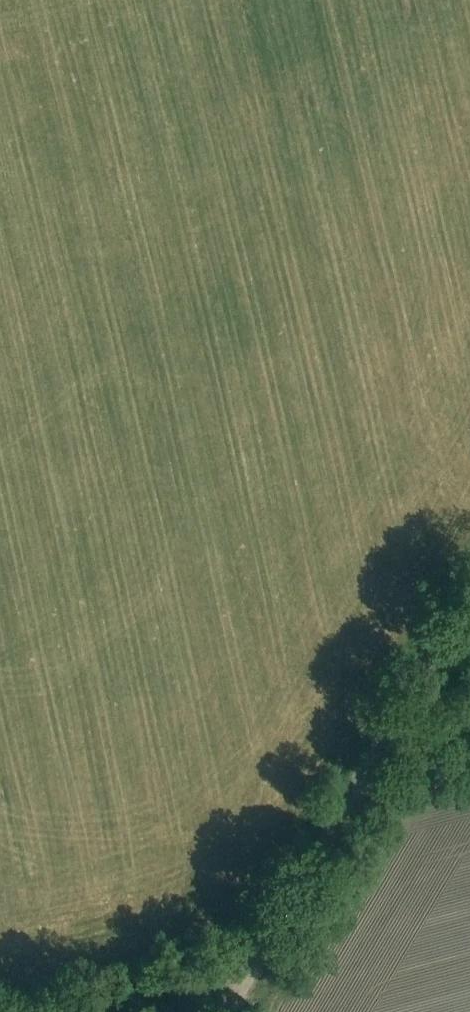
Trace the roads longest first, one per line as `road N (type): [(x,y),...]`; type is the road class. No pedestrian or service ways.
road 1 (unclassified): [(226,1011),(469,596)]

